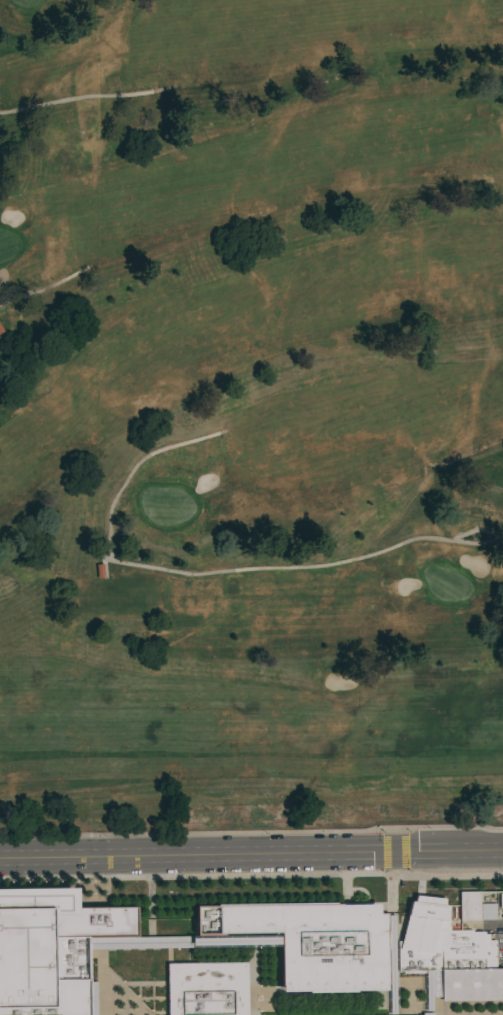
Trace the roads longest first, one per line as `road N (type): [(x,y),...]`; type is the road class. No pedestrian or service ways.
road 1 (secondary): [(502,849),(0,857)]

